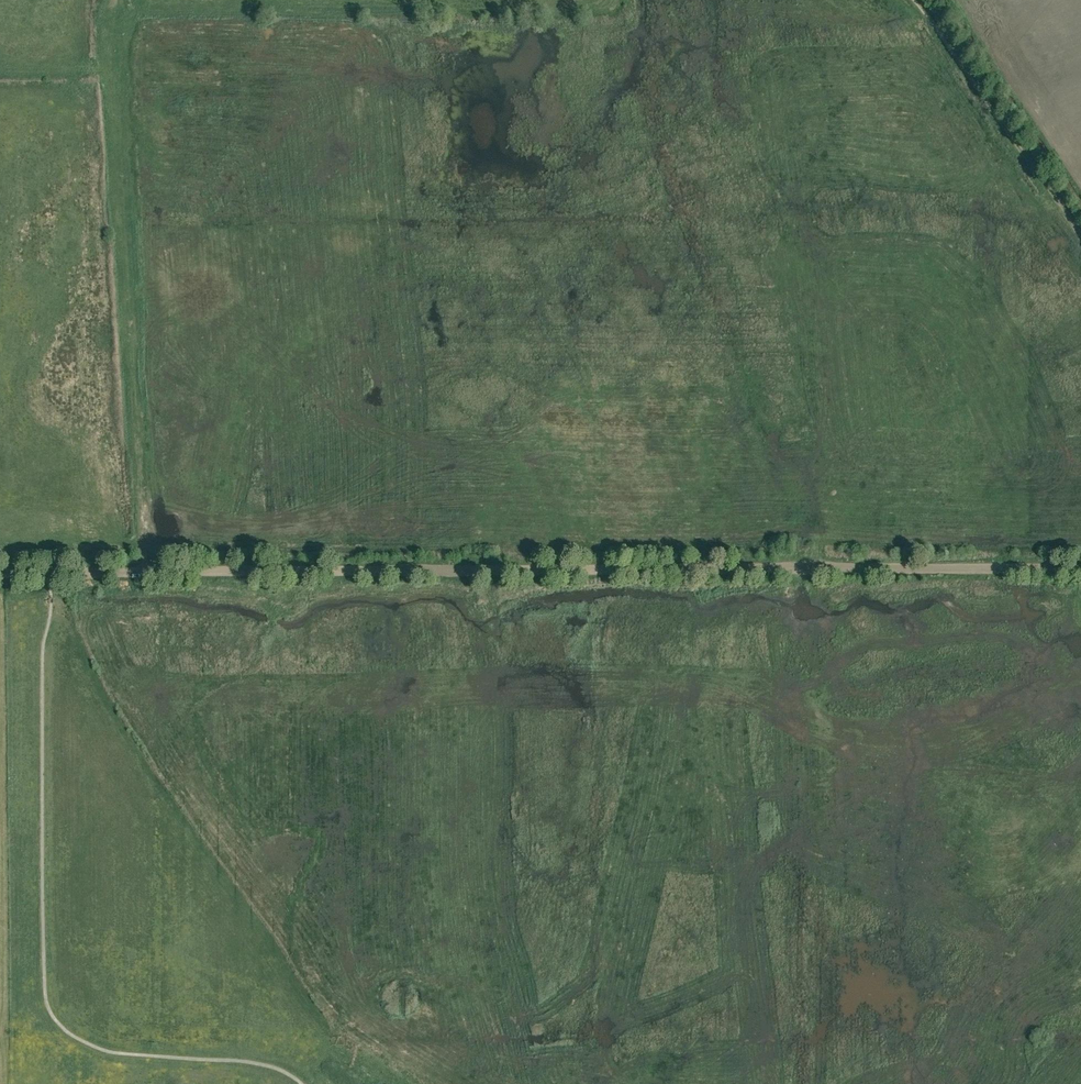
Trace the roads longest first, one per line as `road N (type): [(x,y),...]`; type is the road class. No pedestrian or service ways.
road 1 (track): [(1080,569),(49,570)]
road 2 (track): [(1080,240),(921,0)]

